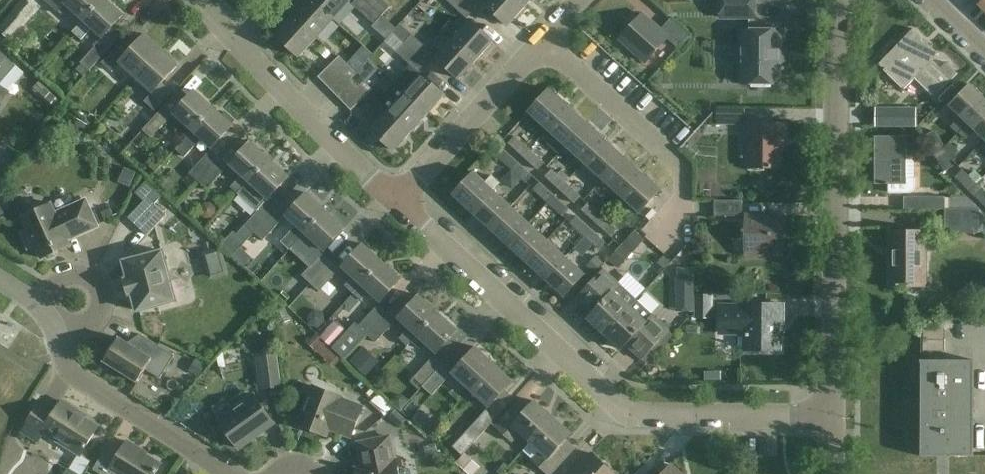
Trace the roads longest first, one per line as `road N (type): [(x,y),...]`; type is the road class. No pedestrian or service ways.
road 1 (residential): [(397,202),(622,411),(834,413)]
road 2 (unclassified): [(846,0),(838,55),(834,413)]
road 3 (residential): [(660,240),(683,211),(682,167),(543,44)]
road 4 (residential): [(234,38),(397,202)]
road 5 (residential): [(59,337),(74,376),(230,473)]
road 6 (residential): [(397,202),(543,44)]
road 7 (residential): [(59,337),(97,315),(98,285),(72,273),(40,303)]

